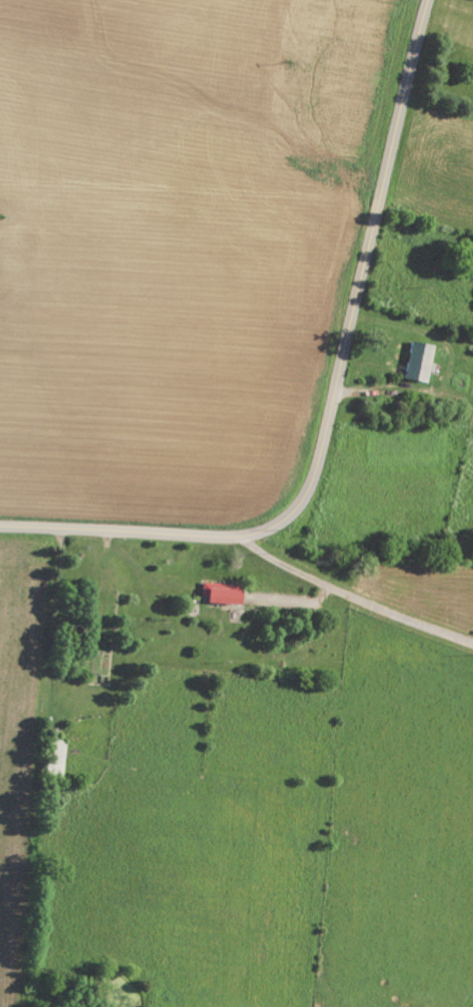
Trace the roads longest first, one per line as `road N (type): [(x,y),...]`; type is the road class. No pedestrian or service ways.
road 1 (tertiary): [(0,524),(233,535),(271,526),(298,505),(325,440),(429,0)]

